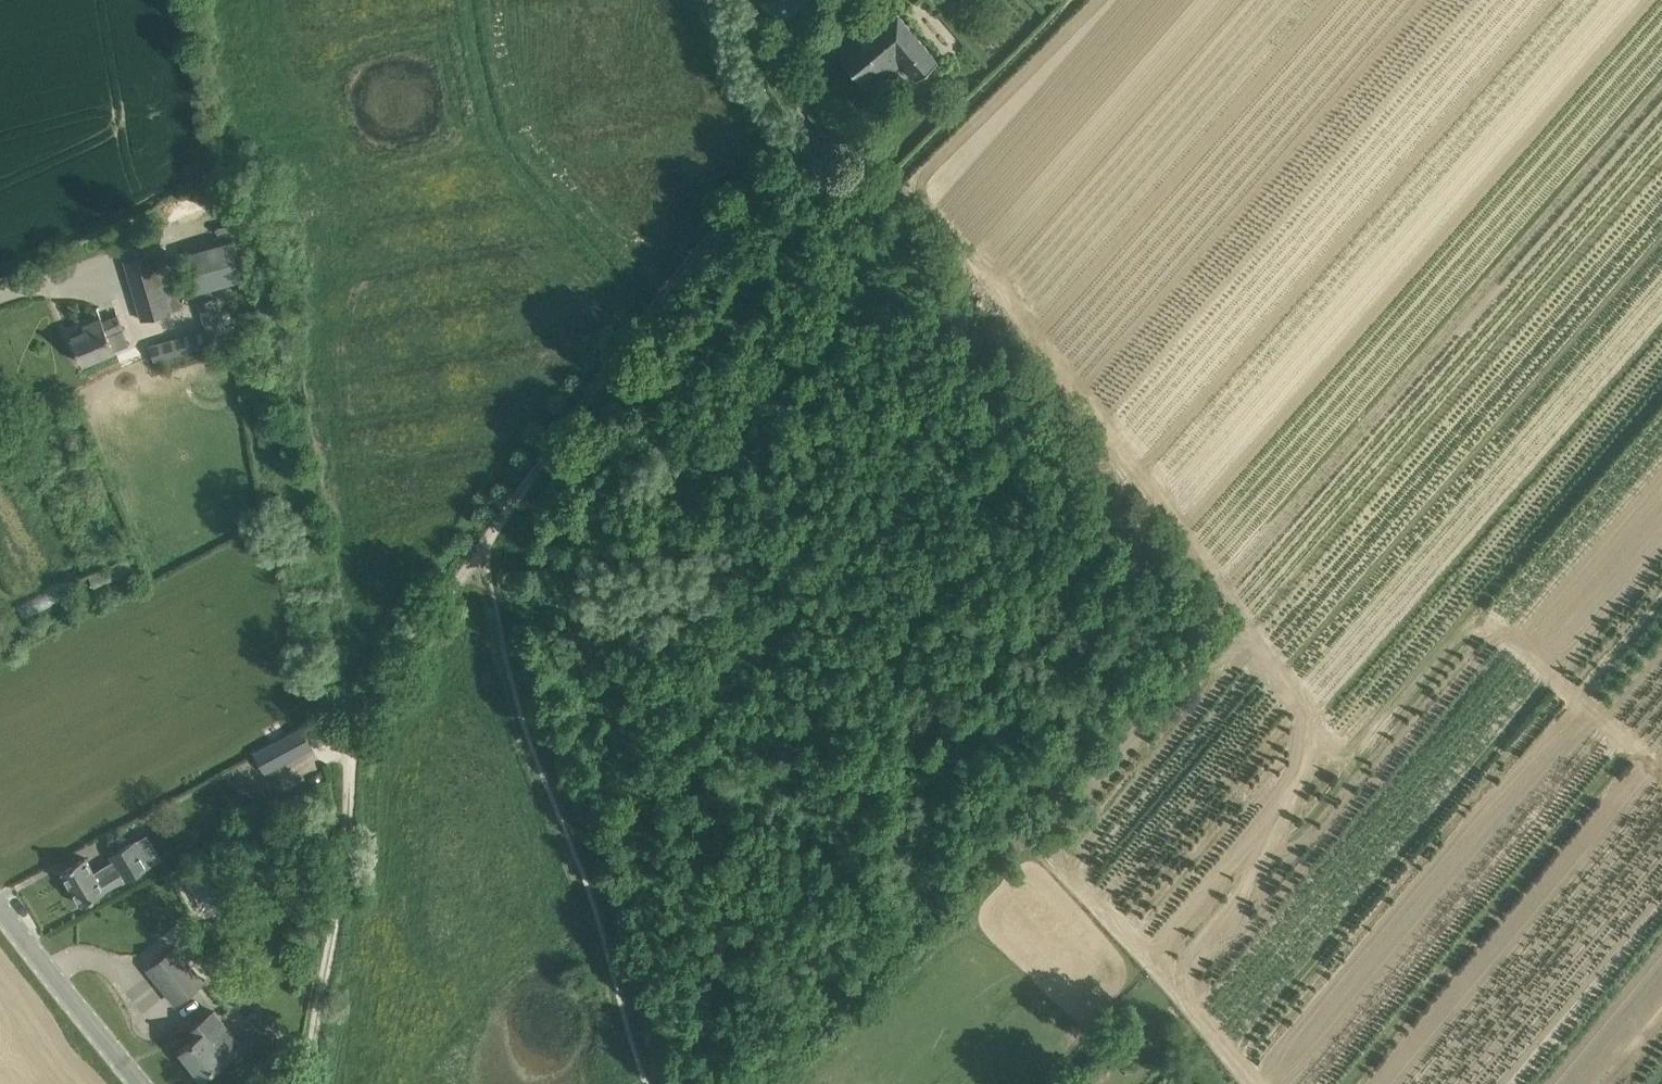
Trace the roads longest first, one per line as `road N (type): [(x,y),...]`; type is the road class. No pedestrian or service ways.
road 1 (track): [(309,1083),(362,736),(395,673),(485,549)]
road 2 (track): [(485,549),(680,287),(806,173)]
road 3 (tertiary): [(145,1083),(0,893)]

